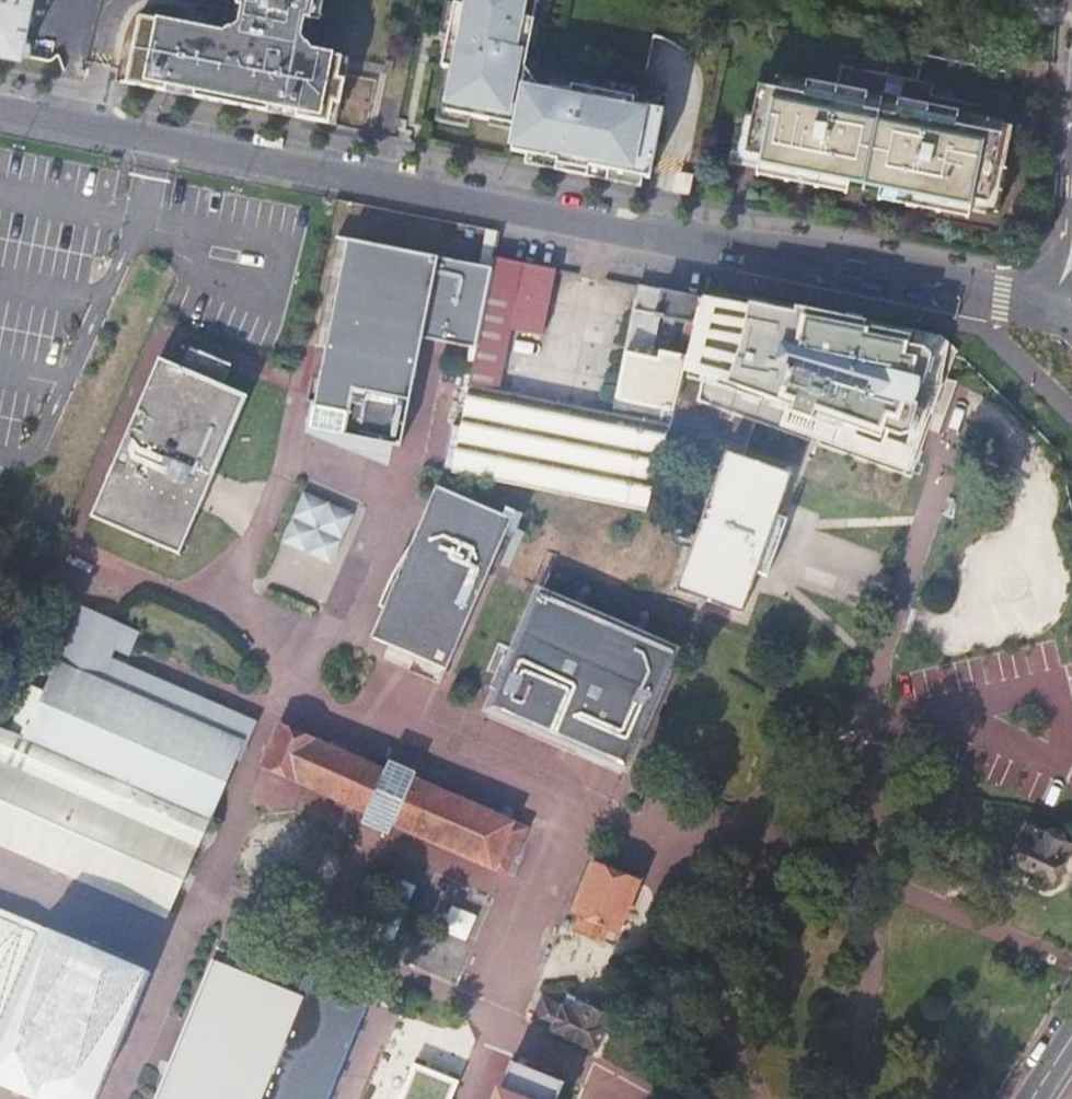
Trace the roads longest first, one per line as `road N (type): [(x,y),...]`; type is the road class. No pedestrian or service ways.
road 1 (secondary): [(0,106),(1071,317)]
road 2 (residential): [(604,1080),(532,1045),(499,1017),(579,802)]
road 3 (residential): [(875,725),(881,667),(967,403)]
road 4 (residential): [(762,1098),(746,1061),(648,927),(646,909),(674,823)]
road 5 (residential): [(579,802),(370,712),(336,714),(306,690)]
road 6 (residential): [(865,876),(1071,965)]
road 7 (residential): [(865,876),(869,958),(854,1098)]
road 8 (residential): [(732,826),(801,758),(875,725)]
road 9 (residential): [(875,725),(865,876)]
road 10 (residential): [(732,826),(865,876)]

